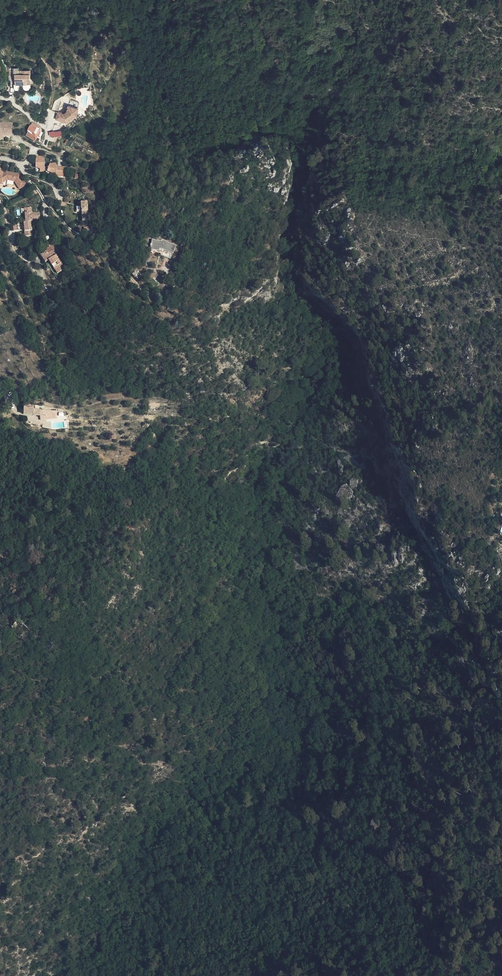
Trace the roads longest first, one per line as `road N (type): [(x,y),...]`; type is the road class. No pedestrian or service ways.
road 1 (residential): [(0,159),(18,163),(60,219),(110,253)]

